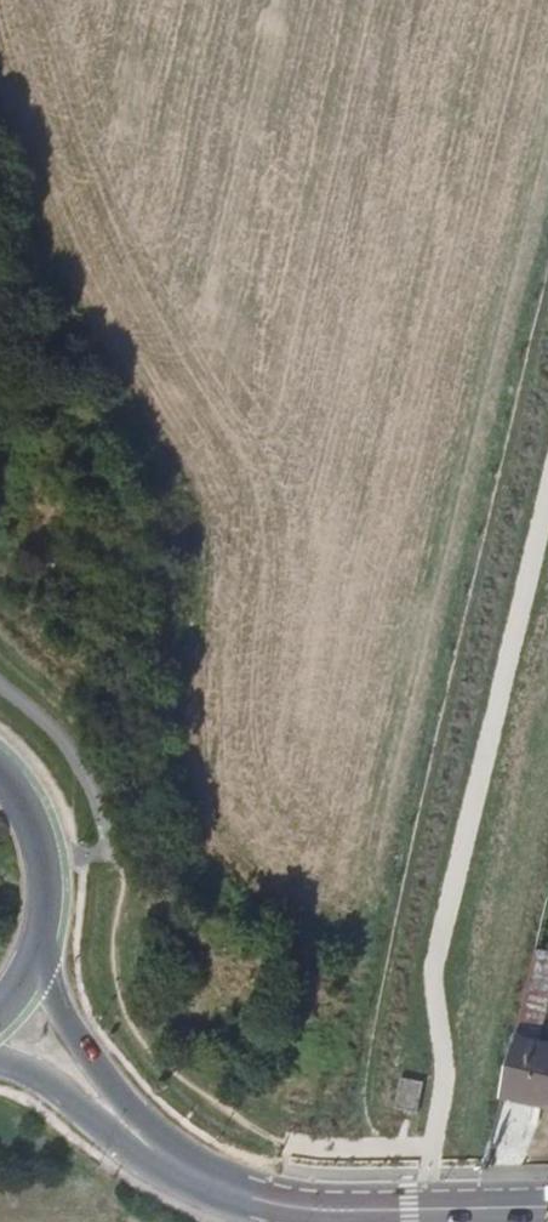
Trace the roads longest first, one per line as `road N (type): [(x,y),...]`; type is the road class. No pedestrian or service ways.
road 1 (primary): [(172,1166),(76,1031),(34,953)]
road 2 (primary): [(0,1057),(172,1166)]
road 3 (primary): [(547,1206),(348,1207)]
road 4 (primary): [(34,953),(46,901),(44,867),(35,834),(0,777)]
road 5 (primary): [(348,1207),(280,1200),(172,1166)]

